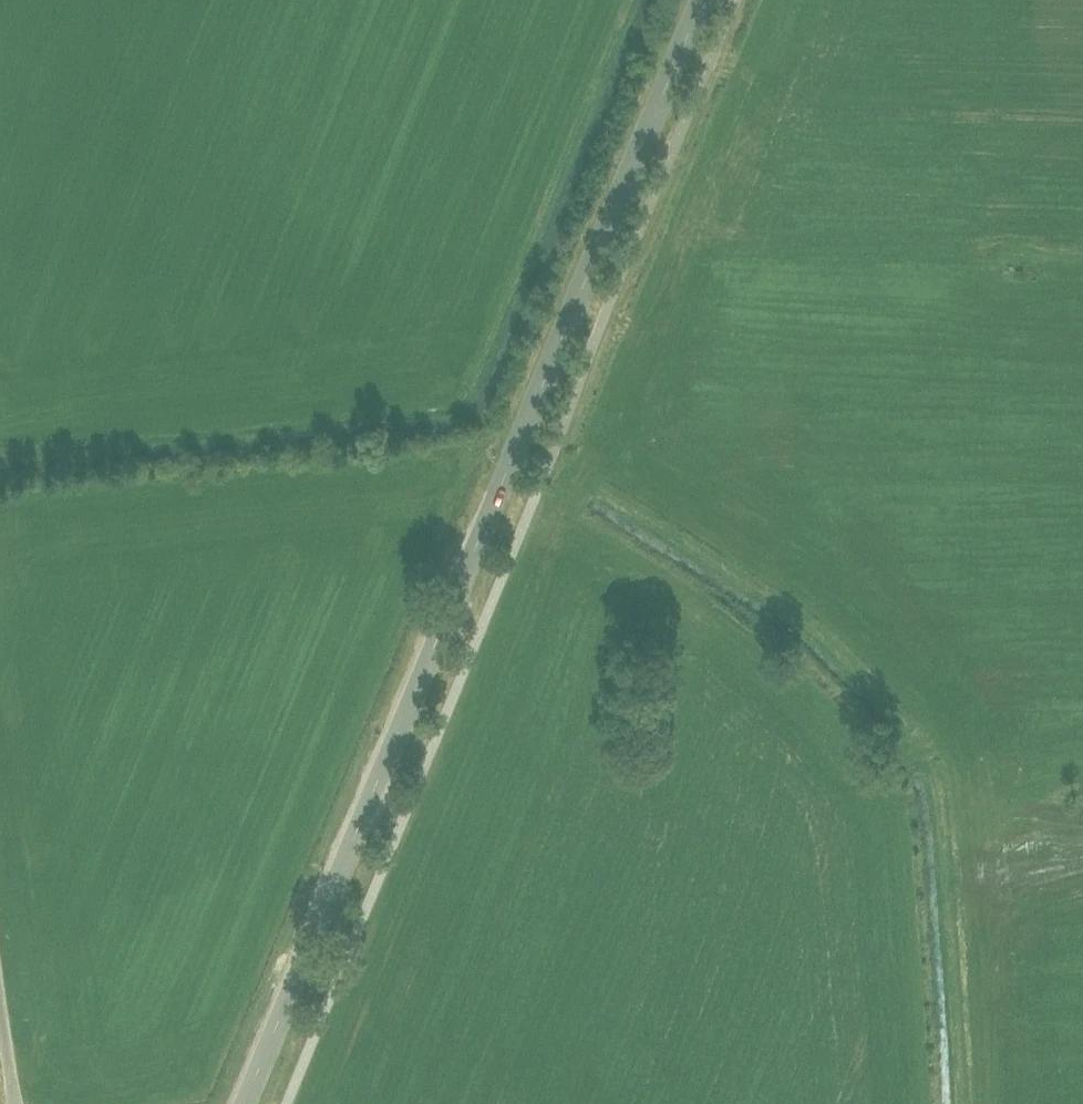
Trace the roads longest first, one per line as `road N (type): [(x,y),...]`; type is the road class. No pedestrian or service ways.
road 1 (tertiary): [(245,1103),(703,0)]

